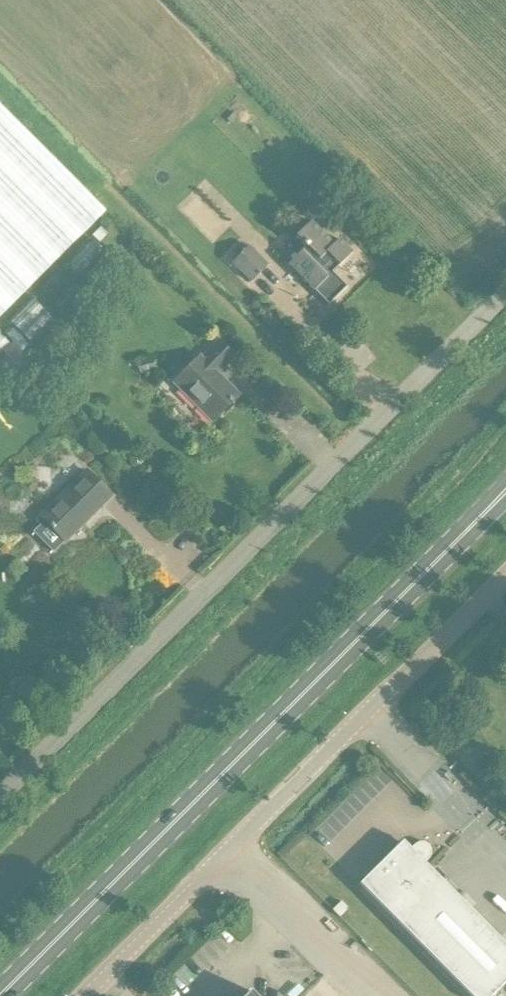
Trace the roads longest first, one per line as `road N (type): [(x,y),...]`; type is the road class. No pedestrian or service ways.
road 1 (unclassified): [(0,792),(505,289)]
road 2 (secondary): [(2,995),(505,492)]
road 3 (unclassified): [(85,995),(505,581)]

